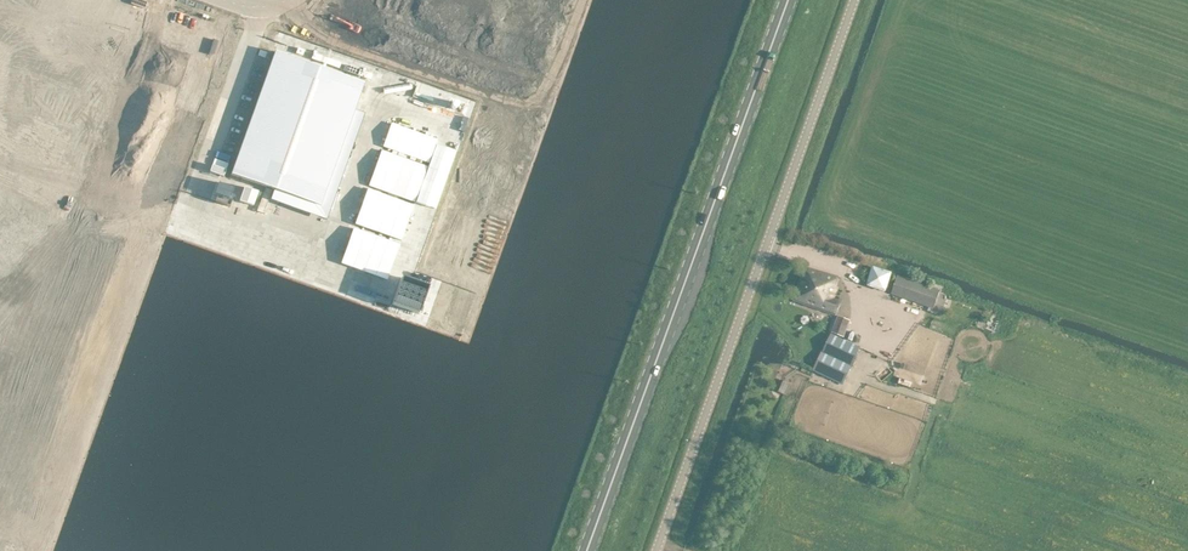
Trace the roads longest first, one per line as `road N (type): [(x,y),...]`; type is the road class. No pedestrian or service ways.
road 1 (unclassified): [(26,550),(79,352),(230,1)]
road 2 (primary): [(588,550),(789,0)]
road 3 (unclassified): [(656,550),(855,0)]

